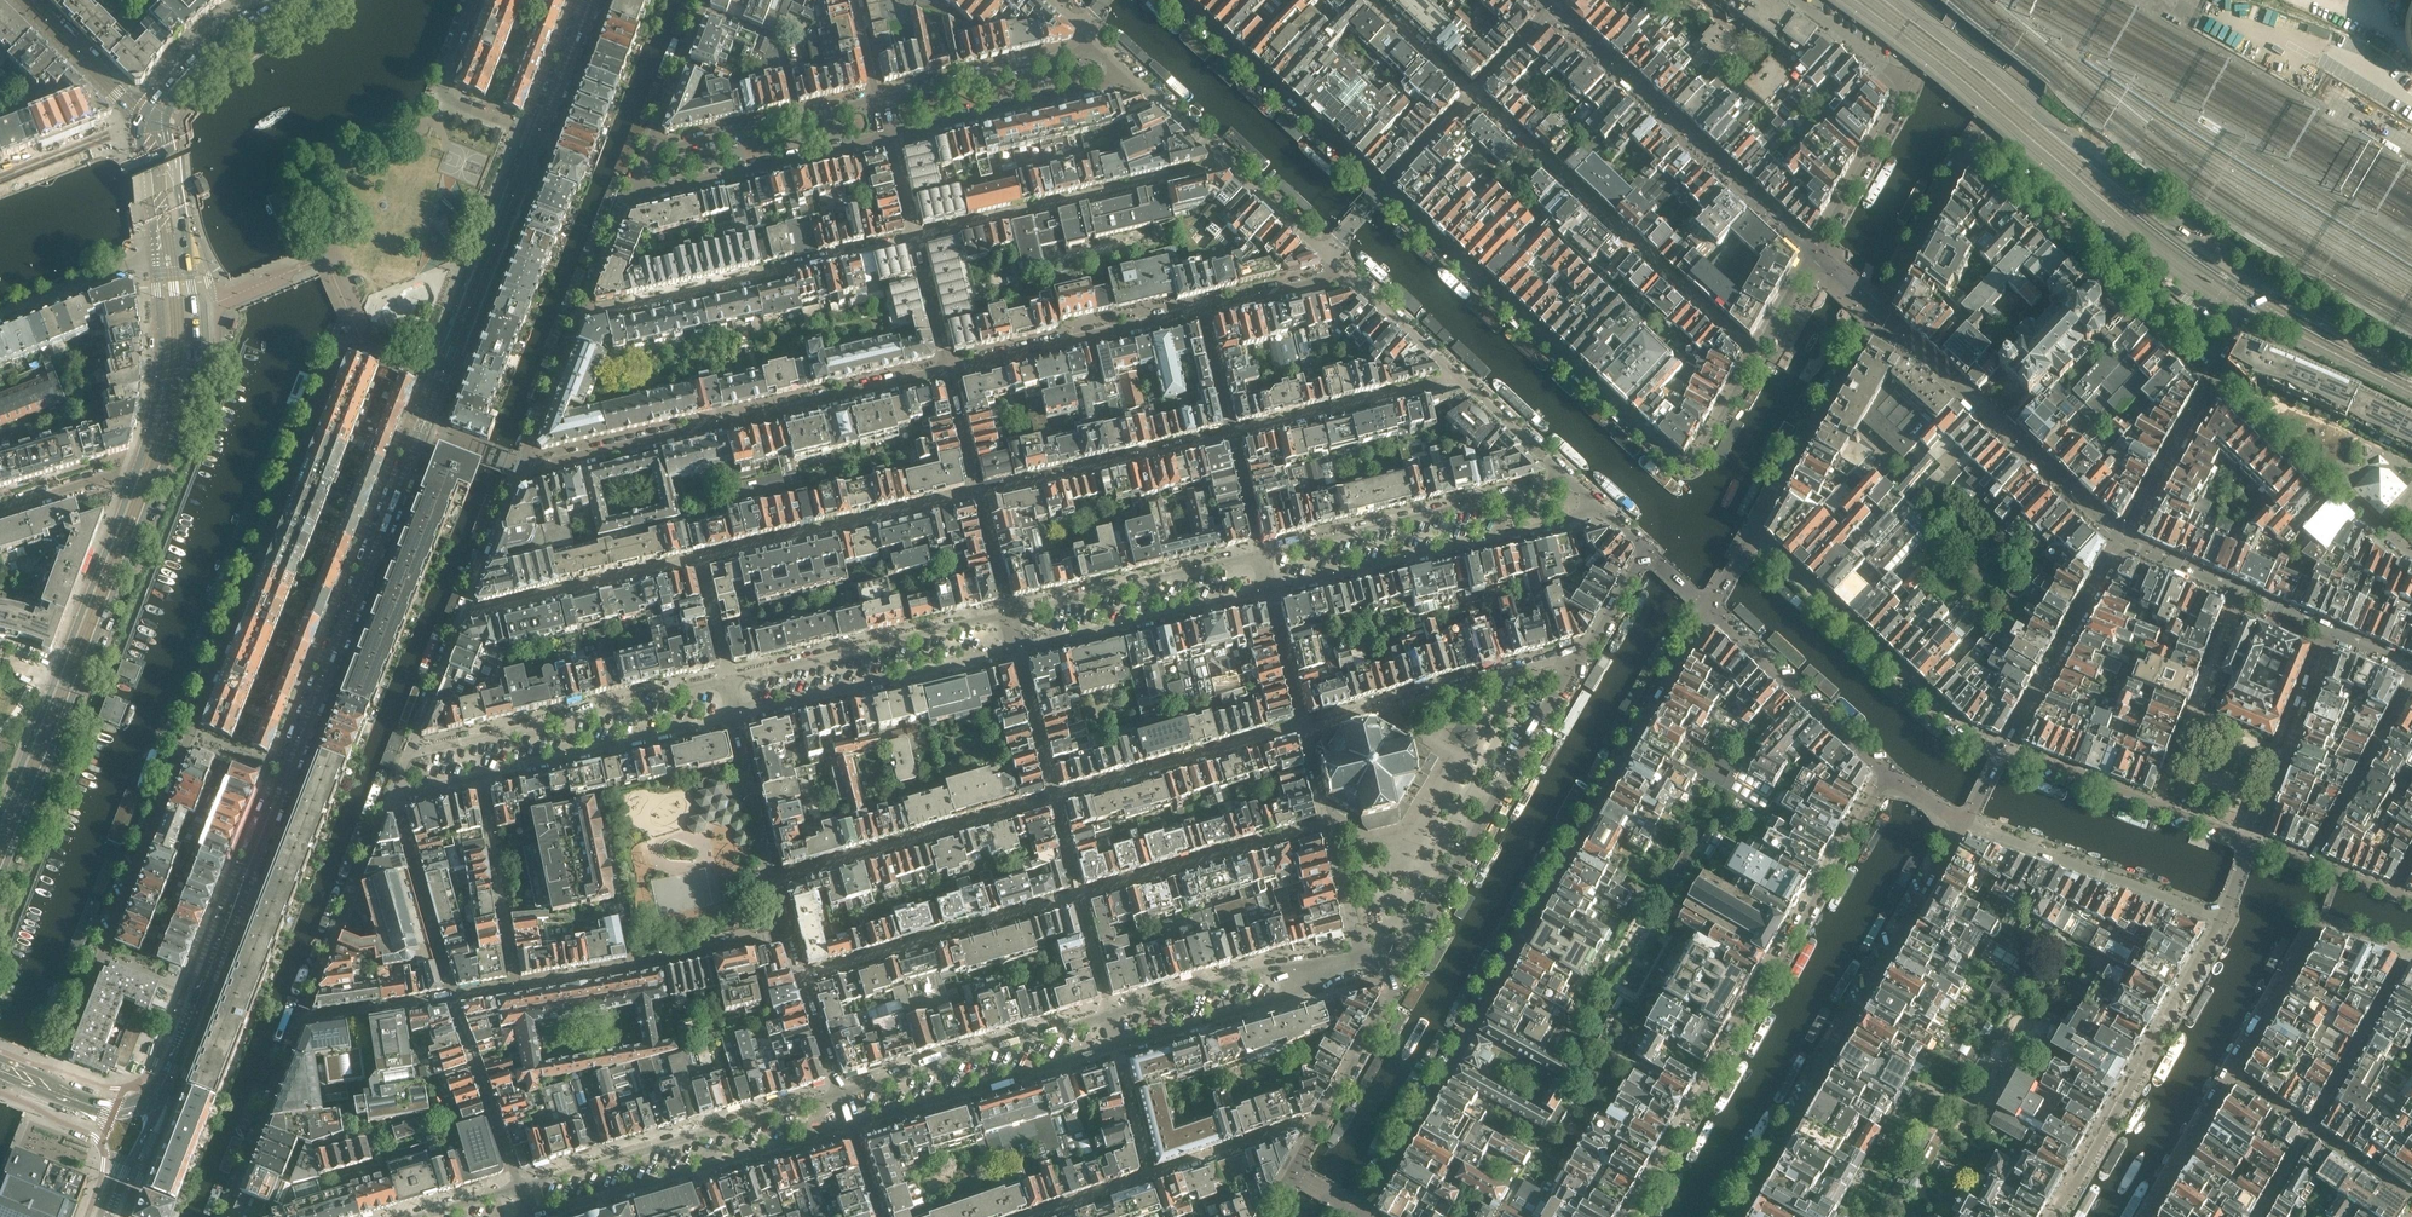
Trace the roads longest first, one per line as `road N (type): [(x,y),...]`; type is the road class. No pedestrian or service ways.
road 1 (residential): [(59,1084),(63,1055),(342,347),(356,342),(443,376)]
road 2 (unclassified): [(162,1088),(422,428)]
road 3 (residential): [(1364,1213),(1710,609)]
road 4 (residential): [(1761,357),(1700,467),(1685,468),(1385,194)]
road 5 (residential): [(1877,765),(1626,1216)]
road 6 (tertiary): [(1845,0),(2152,248),(2244,311)]
road 7 (tertiary): [(2260,283),(1888,0)]
road 8 (primary): [(82,690),(194,386),(200,347),(188,249)]
road 9 (residential): [(1738,1216),(1965,822)]
road 10 (residential): [(522,468),(947,370)]
road 11 (residential): [(1475,96),(1761,357)]
road 12 (unclassified): [(1555,12),(1817,256)]
road 13 (residential): [(579,316),(915,240)]
road 14 (residential): [(2146,1216),(2321,921)]
road 15 (residential): [(1576,661),(1407,955)]
road 16 (residential): [(2221,922),(2053,1216)]
road 17 (residential): [(1270,589),(1597,508)]
road 18 (residential): [(841,1094),(520,1187)]
road 19 (unclassified): [(1879,313),(2123,540)]
road 20 (residential): [(531,1216),(850,1123)]
road 21 (residential): [(730,679),(407,754)]
road 22 (residential): [(2006,747),(1958,726),(1752,538)]
road 23 (residential): [(1817,256),(1896,120),(1903,89),(1793,0)]
road 24 (residential): [(915,240),(1224,160)]
road 25 (residential): [(2222,357),(1980,149)]
road 26 (residential): [(1560,474),(1543,487),(1261,553)]
road 27 (residential): [(1030,1216),(1321,1121)]
road 28 (residential): [(2260,1216),(2408,952)]
road 29 (residential): [(1057,802),(772,878)]
road 30 (residential): [(732,716),(1017,649)]
road 31 (residential): [(1080,897),(800,975)]
road 32 (residential): [(700,557),(980,494)]
road 33 (residential): [(1009,614),(730,679)]
road 34 (residential): [(1177,0),(1385,194)]
road 35 (residential): [(1576,661),(1561,657),(1305,729)]
road 36 (residential): [(1111,1015),(841,1094)]
road 37 (residential): [(850,1123),(1118,1046)]
road 38 (residential): [(515,984),(786,933)]
road 39 (residential): [(1965,822),(2221,922)]
road 40 (residential): [(628,197),(890,137)]
road 41 (residential): [(2411,554),(2214,376)]
road 42 (residential): [(947,370),(1200,310)]
road 43 (residential): [(1017,649),(1270,589)]
road 44 (residential): [(1261,553),(1009,614)]
road 45 (residential): [(980,494),(1232,433)]
road 46 (unclassified): [(443,376),(538,135)]
road 47 (residential): [(1328,824),(1080,897)]
road 48 (residential): [(1305,729),(1057,802)]
road 49 (residential): [(1752,538),(1879,313)]
road 50 (residential): [(481,775),(732,716)]
road 51 (residential): [(2247,838),(2006,747)]
road 52 (residential): [(303,1017),(394,783)]
road 53 (residential): [(890,137),(1105,86),(1126,70)]
road 54 (residential): [(466,608),(700,557)]
road 55 (residential): [(2123,540),(2006,747)]
road 56 (residential): [(1710,609),(1877,765)]
road 57 (unclassified): [(2123,540),(2331,632)]
road 58 (residential): [(1232,433),(1451,372)]
road 59 (primary): [(141,468),(57,679)]
road 60 (residential): [(1095,40),(1084,50),(878,98)]
road 61 (residential): [(2331,632),(2247,838)]
road 62 (residential): [(452,995),(394,783)]
road 63 (residential): [(223,1216),(303,1017)]
road 64 (primary): [(156,256),(161,377),(141,468)]
road 65 (residential): [(515,984),(481,775)]
road 66 (primary): [(0,885),(82,690)]
road 67 (residential): [(1118,1046),(1280,998),(1313,975)]
road 68 (residential): [(1313,975),(1261,972),(1111,1015)]
road 69 (residential): [(2411,683),(2311,861)]
road 70 (residential): [(452,995),(520,1187)]
road 71 (residential): [(538,135),(444,96),(442,76),(472,0)]
road 72 (unclassified): [(1980,149),(1956,171),(1879,313)]
road 73 (unclassified): [(1980,149),(1999,135),(2093,0)]
road 74 (tertiary): [(2244,311),(2411,397)]
road 75 (residential): [(2214,376),(2123,540)]
road 76 (tertiary): [(2411,365),(2260,283)]
road 77 (tertiary): [(23,0),(141,120)]
road 78 (residential): [(732,716),(772,878)]
road 79 (residential): [(1401,975),(1321,1121)]
road 80 (residential): [(0,314),(156,256)]
road 81 (residential): [(701,9),(784,47),(799,118)]
road 82 (residential): [(522,468),(579,316)]
road 83 (residential): [(1057,802),(1017,649)]
road 84 (residential): [(407,754),(466,608)]
road 85 (residential): [(799,118),(646,152)]
road 86 (residential): [(646,152),(701,9)]
road 87 (residential): [(0,179),(141,120)]
road 88 (residential): [(1341,266),(1451,372)]
road 89 (residential): [(466,608),(522,468)]
road 90 (residential): [(303,1017),(452,995)]
road 91 (residential): [(1451,372),(1560,474)]
road 92 (residential): [(1200,310),(1326,278),(1341,266)]
road 93 (residential): [(141,468),(0,510)]
road 94 (primary): [(57,679),(0,814)]
road 95 (unclassified): [(538,135),(591,0)]
road 96 (residential): [(1305,729),(1270,589)]
road 97 (residential): [(1367,962),(1328,824)]
road 98 (unclassified): [(103,1216),(162,1088)]
road 99 (residential): [(1373,0),(1475,96)]
road 100 (residential): [(1224,160),(1326,253)]
road 101 (primary): [(180,80),(291,0)]
road 102 (primary): [(141,120),(156,256)]
road 103 (residential): [(947,370),(915,240)]
road 104 (residential): [(1126,70),(1224,160)]
road 105 (residential): [(1385,194),(1475,96)]
road 106 (primary): [(188,249),(157,120)]
road 107 (residential): [(1645,551),(1576,661)]
road 108 (residential): [(579,316),(628,197)]
road 109 (residential): [(947,370),(980,494)]
road 110 (residential): [(1232,433),(1200,310)]
road 111 (residential): [(800,975),(841,1094)]
road 112 (residential): [(700,557),(730,679)]
road 113 (residential): [(1261,553),(1232,433)]
road 114 (residential): [(980,494),(1009,614)]
road 115 (residential): [(1111,1015),(1080,897)]

